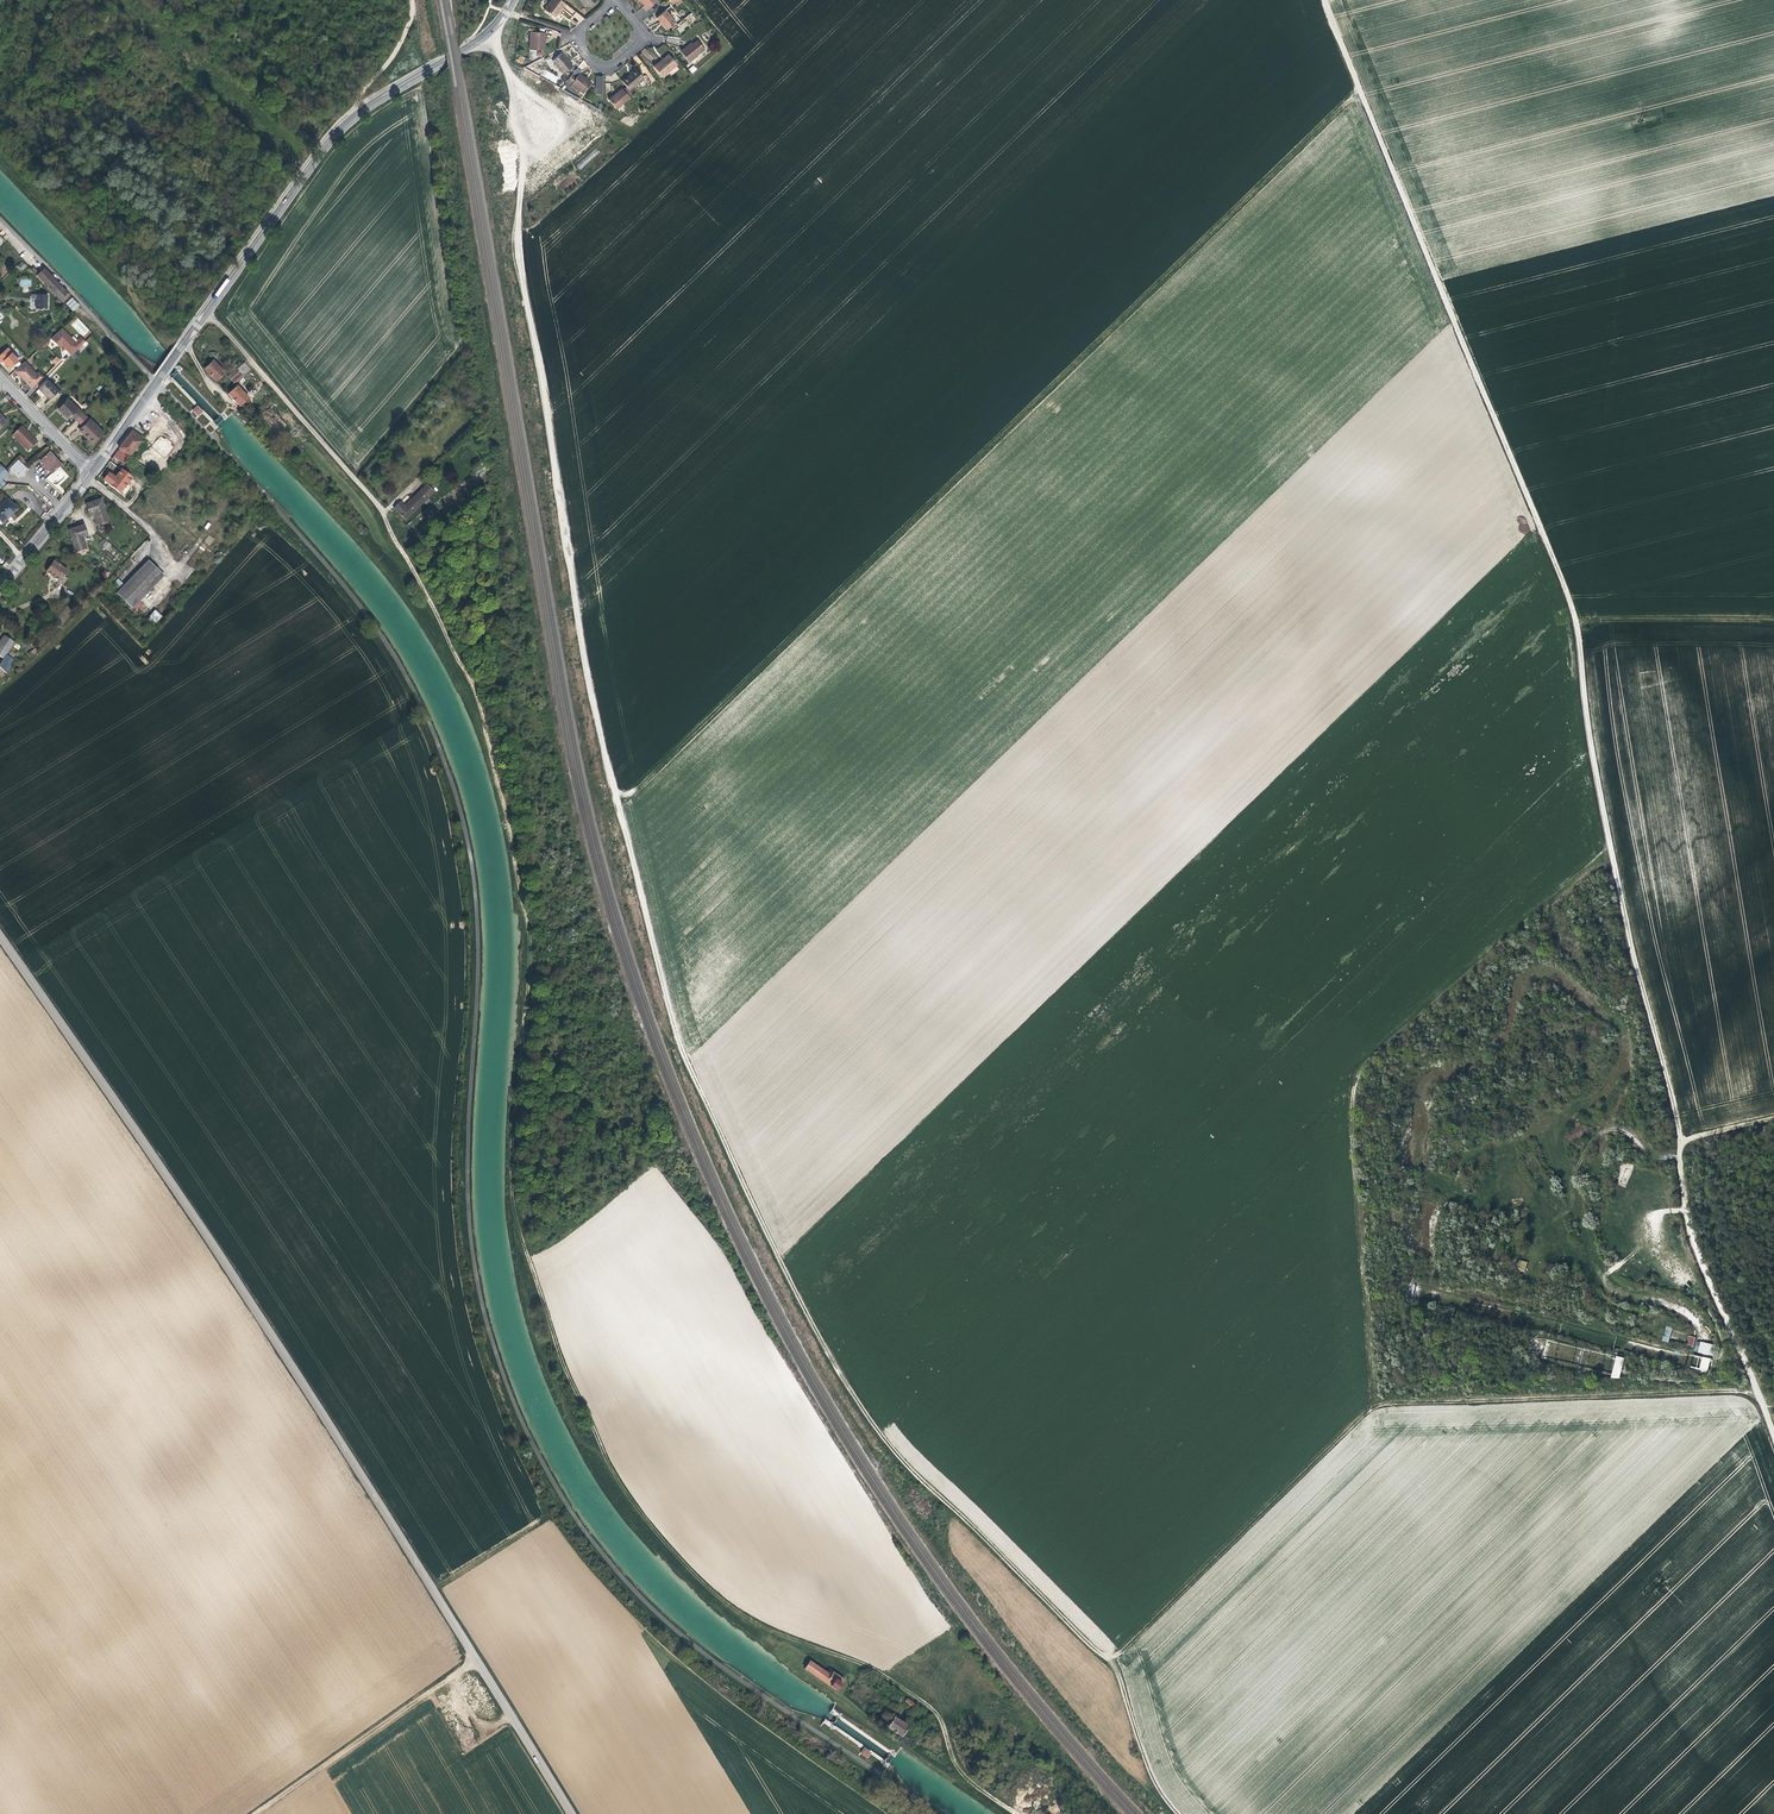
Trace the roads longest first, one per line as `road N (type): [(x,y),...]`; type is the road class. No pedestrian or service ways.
road 1 (track): [(491,32),(522,133),(517,242),(590,672),(685,1056),(773,1247),(861,1407),(913,1473),(1111,1663),(1147,1772),(1173,1813)]
road 2 (track): [(1015,1813),(959,1768),(927,1705),(869,1666),(792,1639),(724,1601),(672,1550),(612,1467),(564,1357),(513,1200),(532,944),(478,698),(385,509),(208,311)]
road 3 (track): [(436,1591),(551,1514),(506,1441),(456,1281),(447,1197),(460,1003),(450,849),(397,699),(358,633),(260,526),(144,651),(102,607),(86,605),(0,685)]
road 4 (track): [(1773,1431),(1698,1251),(1680,1140),(1609,849),(1575,616),(1321,0)]
road 5 (tertiary): [(571,1813),(348,1449),(0,934)]
road 6 (track): [(620,803),(1358,89)]
road 7 (track): [(1111,1663),(1382,1400),(1755,1382)]
road 8 (track): [(1382,1400),(1355,1074),(1609,849)]
road 9 (secondary): [(93,472),(336,135),(479,41),(514,0)]
road 10 (track): [(257,1813),(477,1659)]
road 11 (track): [(1773,626),(1575,616)]
road 12 (residential): [(615,0),(646,40),(609,70),(597,69),(575,42),(600,13)]
road 13 (secondary): [(0,587),(93,472)]
road 14 (tertiary): [(0,373),(93,472)]
road 15 (track): [(356,115),(403,37),(411,0)]

